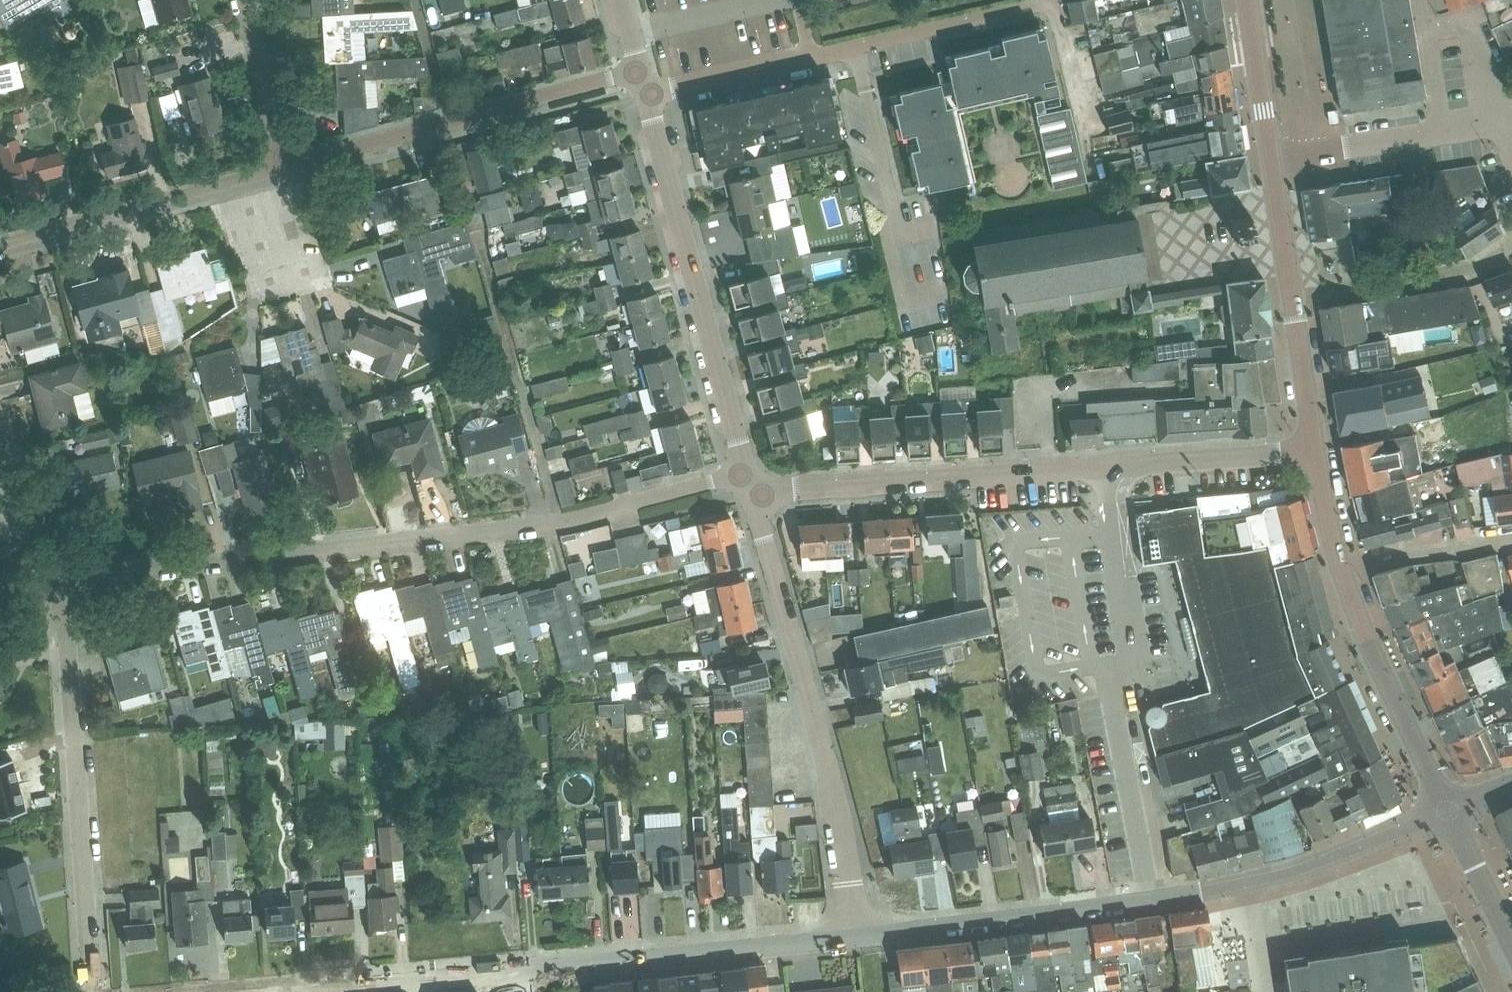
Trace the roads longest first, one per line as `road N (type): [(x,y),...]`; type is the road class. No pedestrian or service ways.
road 1 (residential): [(57,584),(573,524),(710,484),(750,486)]
road 2 (residential): [(858,936),(1270,877),(1447,810)]
road 3 (residential): [(750,486),(800,492),(1315,455)]
road 4 (residential): [(858,936),(827,753),(750,486)]
road 5 (residential): [(646,97),(1062,0)]
road 6 (residential): [(90,991),(73,676),(57,584)]
road 7 (residential): [(750,486),(646,97)]
road 8 (residential): [(287,163),(639,71)]
road 9 (residential): [(519,970),(858,936)]
road 10 (unclassified): [(1271,162),(1445,132),(1420,0)]
road 11 (track): [(559,525),(480,242)]
road 12 (primary): [(1447,810),(1362,631),(1342,565)]
road 13 (residential): [(0,245),(256,172)]
road 14 (residential): [(278,991),(519,970)]
road 15 (residential): [(1296,303),(1462,275),(1511,243)]
road 16 (residential): [(1511,544),(1342,565)]
road 17 (residential): [(287,163),(241,0)]
road 18 (primary): [(1271,162),(1246,0)]
road 19 (primary): [(1511,950),(1447,810)]
road 20 (primary): [(1315,455),(1296,303)]
road 21 (residential): [(57,584),(0,449)]
road 22 (primary): [(1296,303),(1271,162)]
road 23 (unclassified): [(1319,137),(1297,0)]
road 24 (track): [(451,119),(417,0)]

